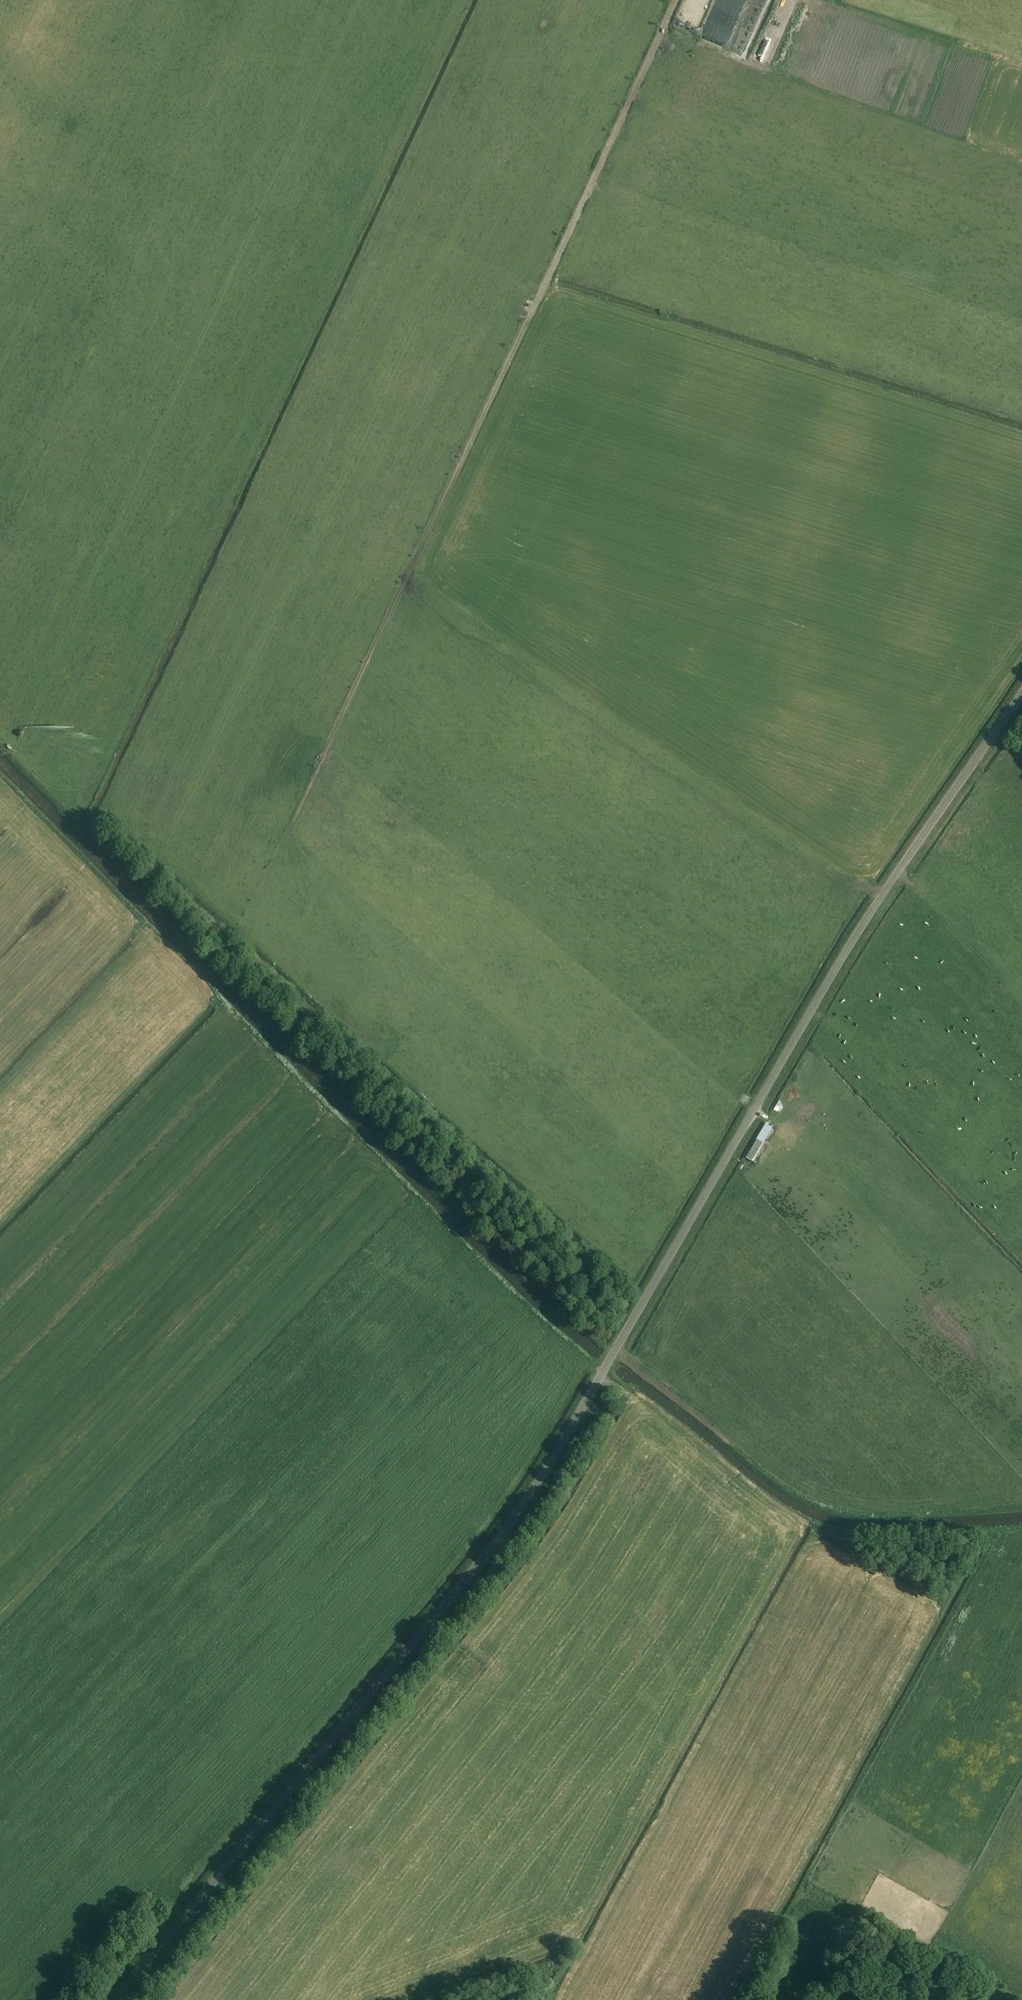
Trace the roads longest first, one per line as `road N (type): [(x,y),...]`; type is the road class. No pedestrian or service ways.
road 1 (unclassified): [(115,1999),(513,1519),(870,914),(1021,694)]

